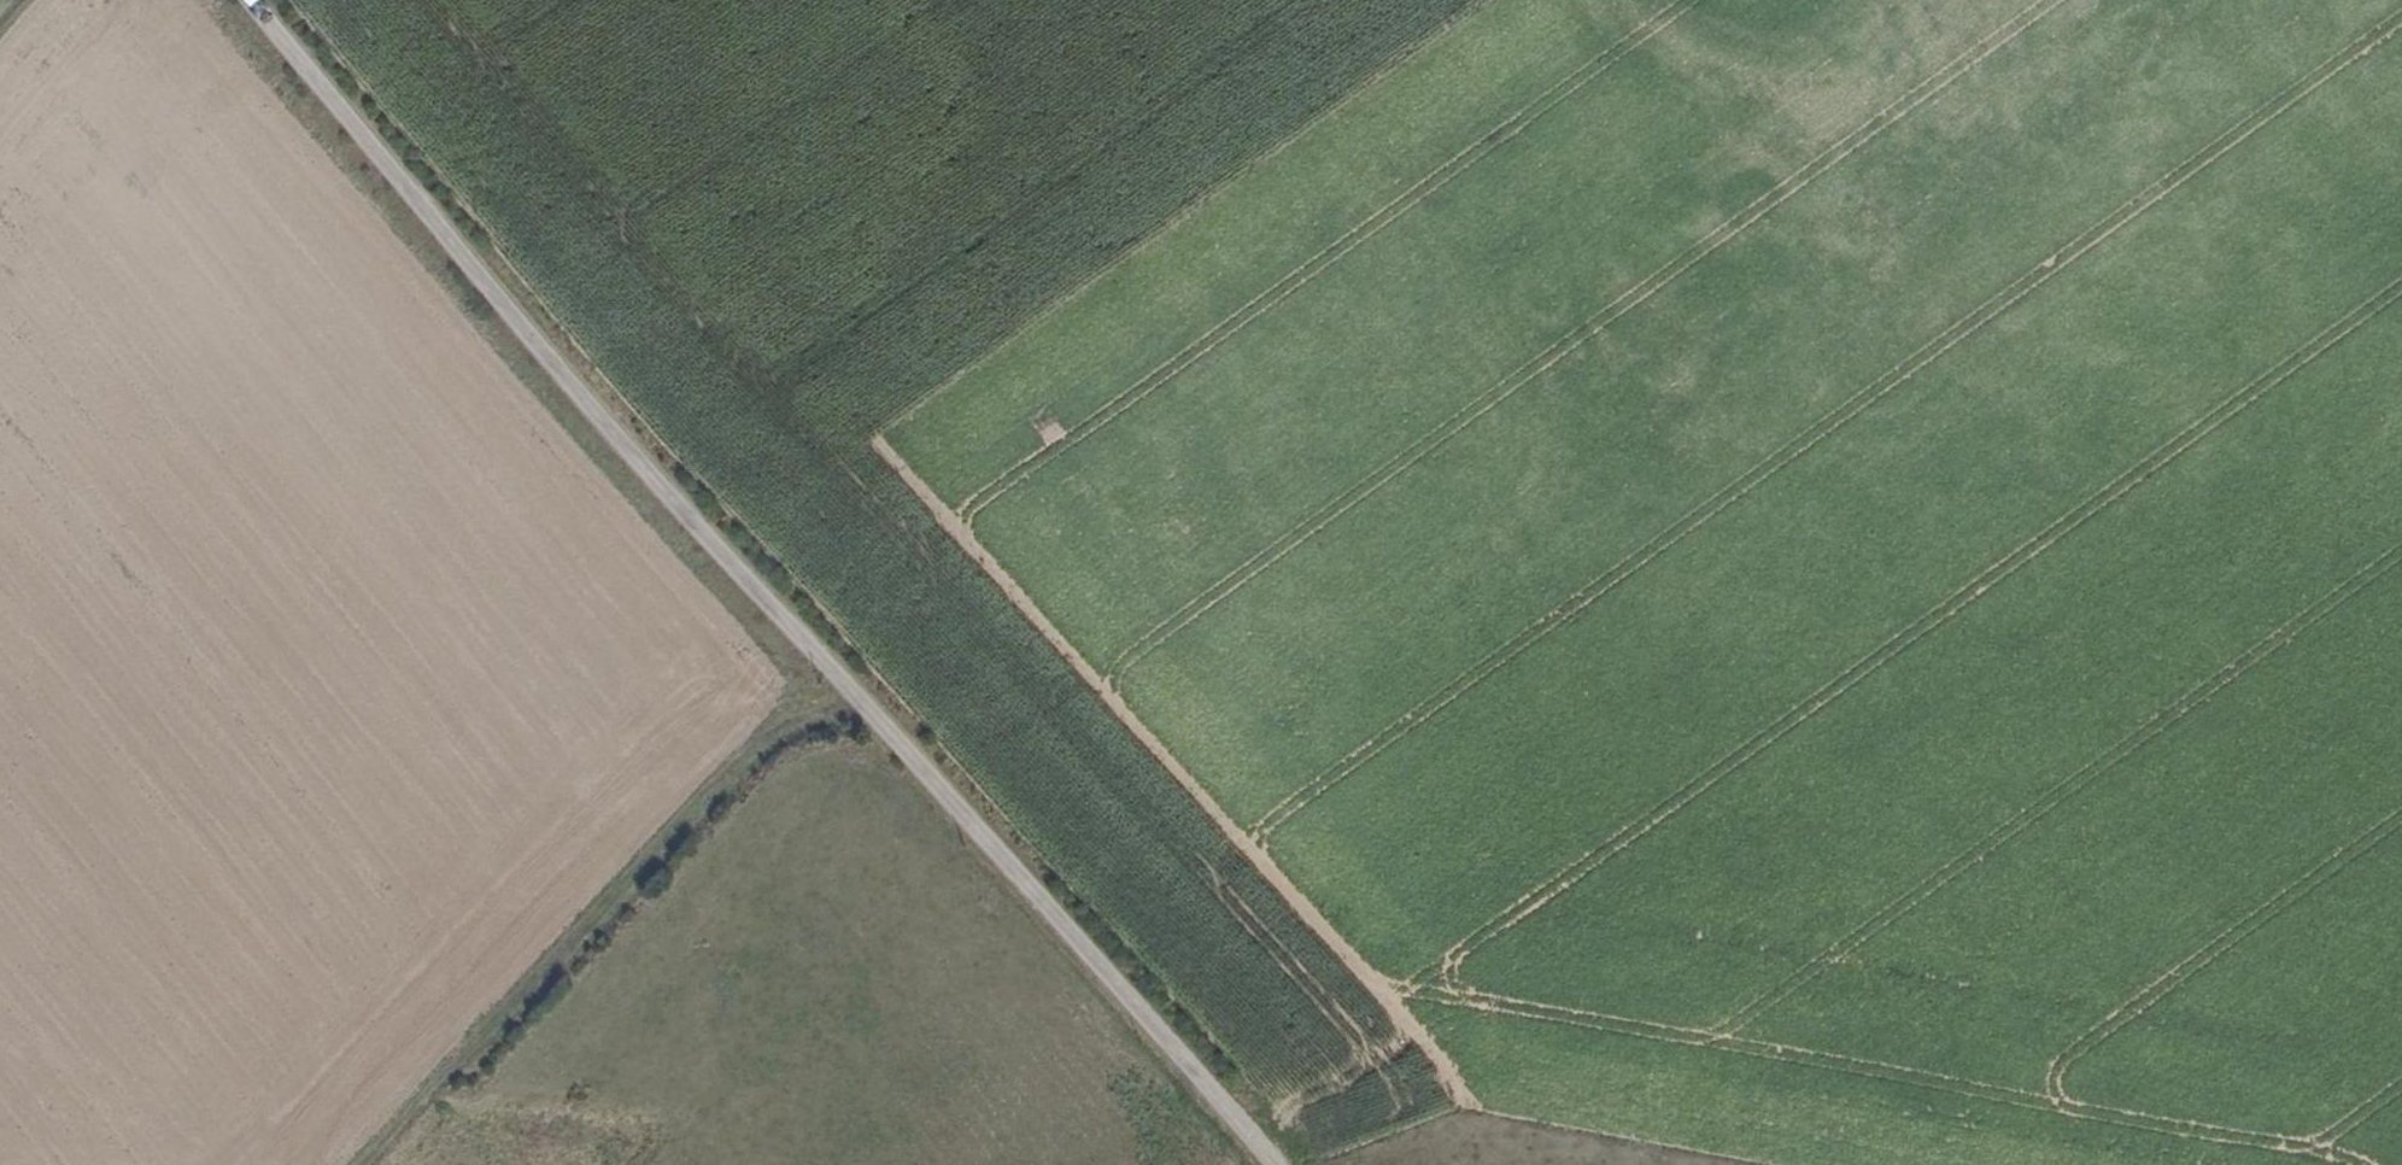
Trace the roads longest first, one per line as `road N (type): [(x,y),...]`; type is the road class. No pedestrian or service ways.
road 1 (unclassified): [(245,0),(1281,1164)]
road 2 (track): [(362,1164),(782,730),(854,687)]

